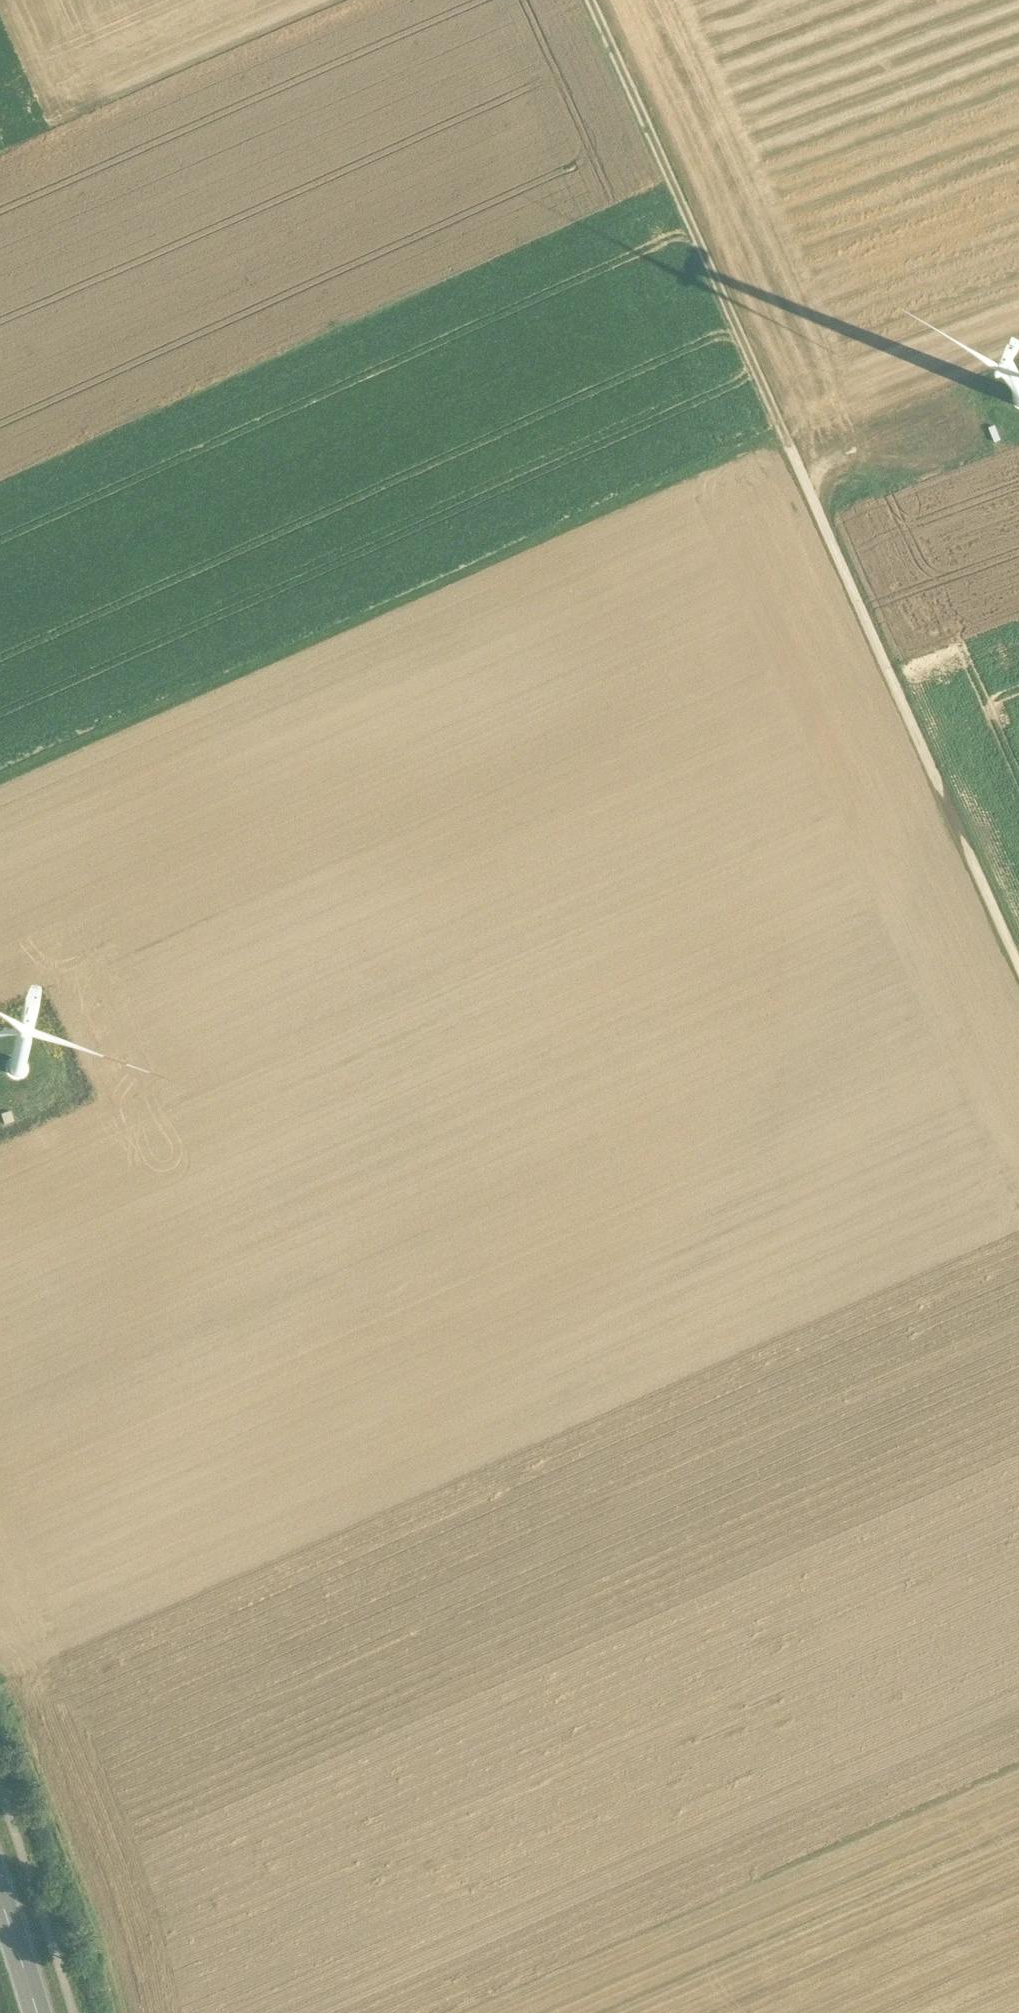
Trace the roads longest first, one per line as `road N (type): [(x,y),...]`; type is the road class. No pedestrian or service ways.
road 1 (track): [(783,429),(327,620),(0,769)]
road 2 (track): [(598,0),(798,457)]
road 3 (track): [(798,457),(986,391)]
road 4 (secondary): [(36,2012),(0,1890)]

